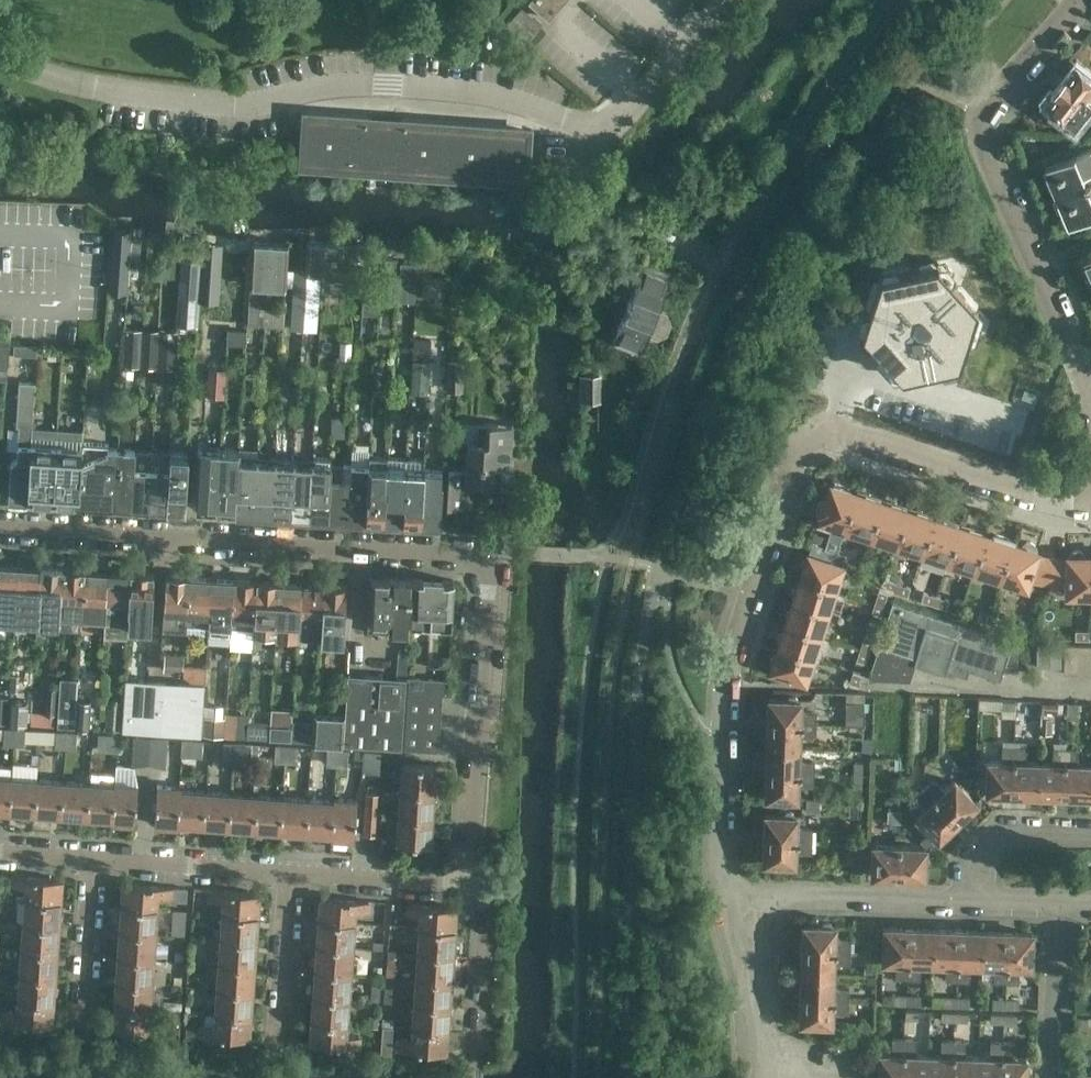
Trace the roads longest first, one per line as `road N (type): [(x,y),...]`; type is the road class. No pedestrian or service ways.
road 1 (residential): [(466,880),(483,550),(0,522)]
road 2 (residential): [(740,899),(726,739),(730,685),(793,457)]
road 3 (residential): [(1090,374),(1071,346),(976,121),(1079,0)]
road 4 (residential): [(1090,501),(1041,498),(829,430),(799,445),(793,457)]
road 5 (residential): [(740,899),(842,893),(971,900)]
road 6 (residential): [(292,871),(95,858)]
road 7 (residential): [(476,1070),(477,907),(466,880)]
road 8 (residential): [(466,880),(292,871)]
road 9 (residential): [(754,1069),(740,899)]
road 10 (residential): [(1050,1077),(1063,908)]
road 11 (residential): [(278,1036),(292,871)]
road 12 (residential): [(83,1023),(95,858)]
road 13 (residential): [(1090,832),(1014,831),(985,853),(971,900)]

